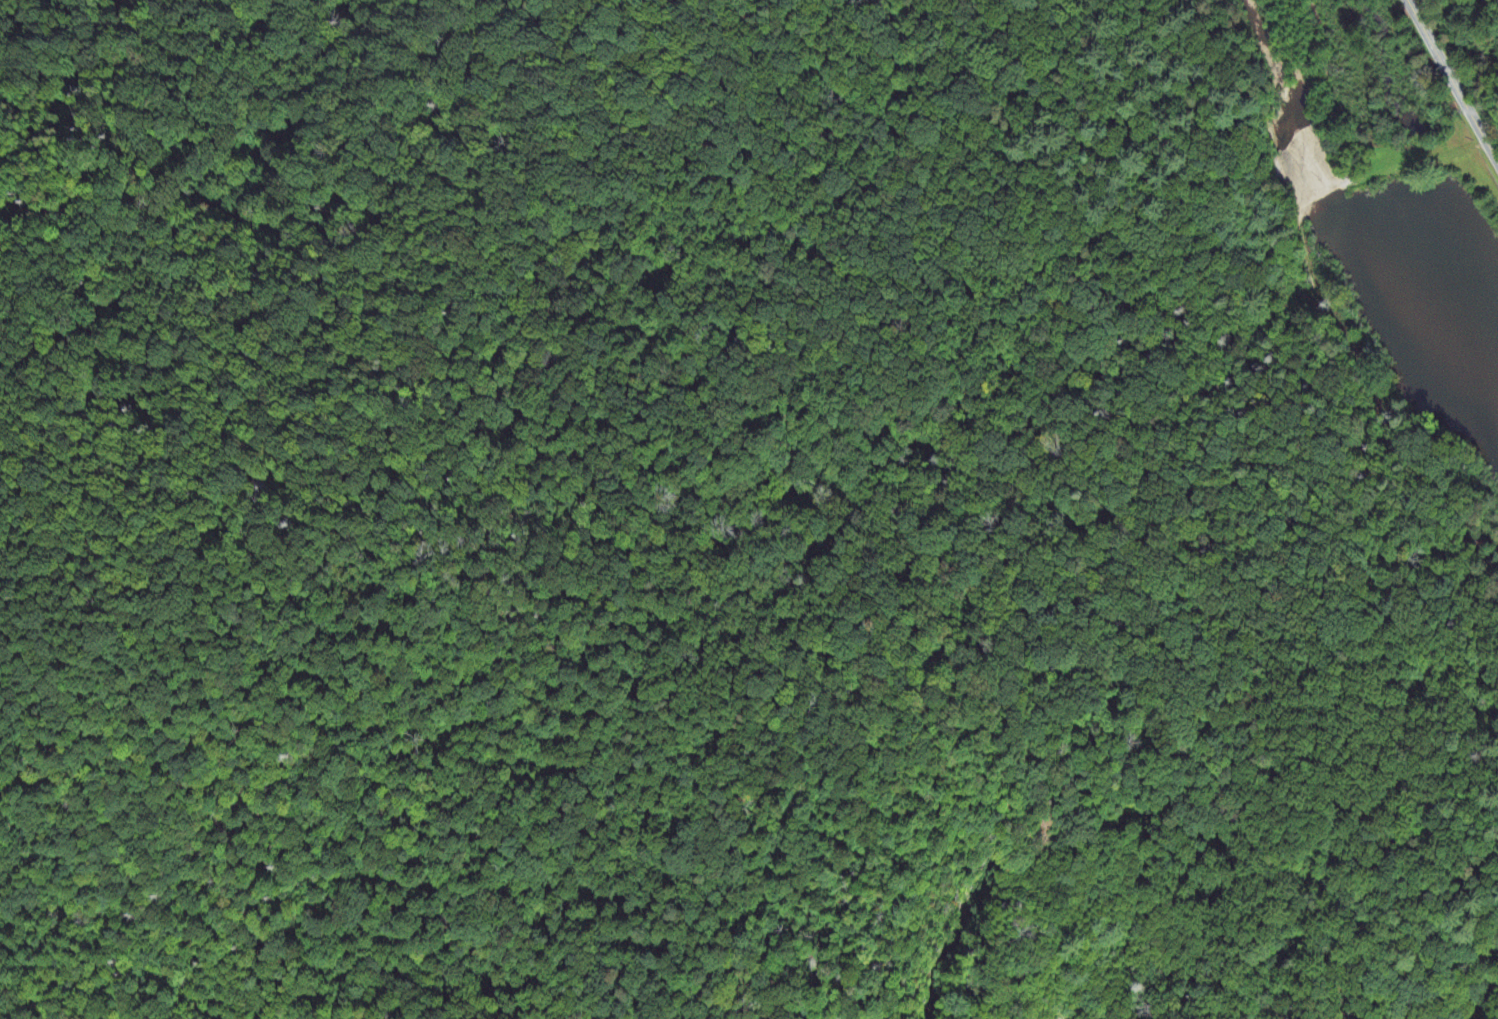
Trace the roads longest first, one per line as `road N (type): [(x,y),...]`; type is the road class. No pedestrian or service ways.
road 1 (tertiary): [(1408,0),(1497,163)]

